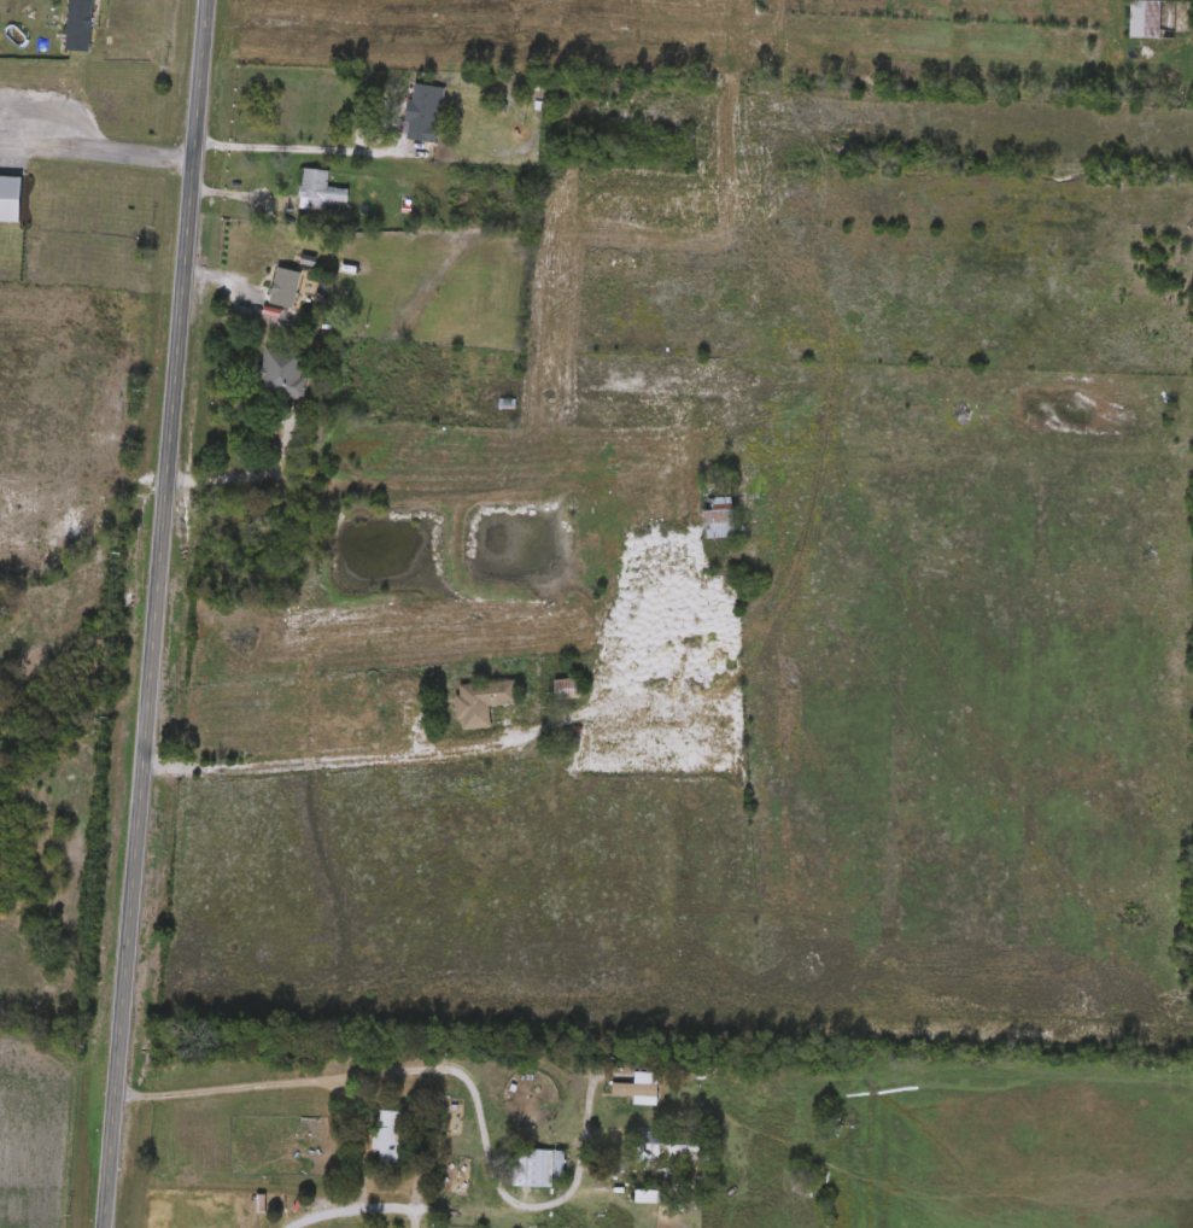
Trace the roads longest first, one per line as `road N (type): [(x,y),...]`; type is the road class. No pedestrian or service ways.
road 1 (tertiary): [(208,0),(101,1227)]

